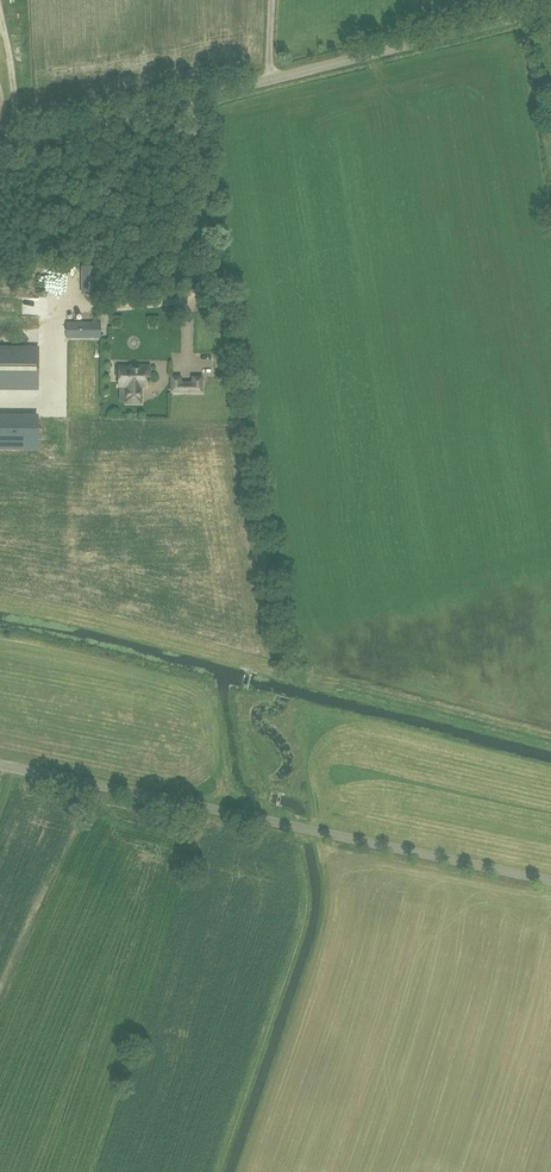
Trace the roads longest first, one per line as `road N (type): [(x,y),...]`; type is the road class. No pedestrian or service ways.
road 1 (unclassified): [(0,149),(550,10)]
road 2 (unclassified): [(550,881),(0,765)]

